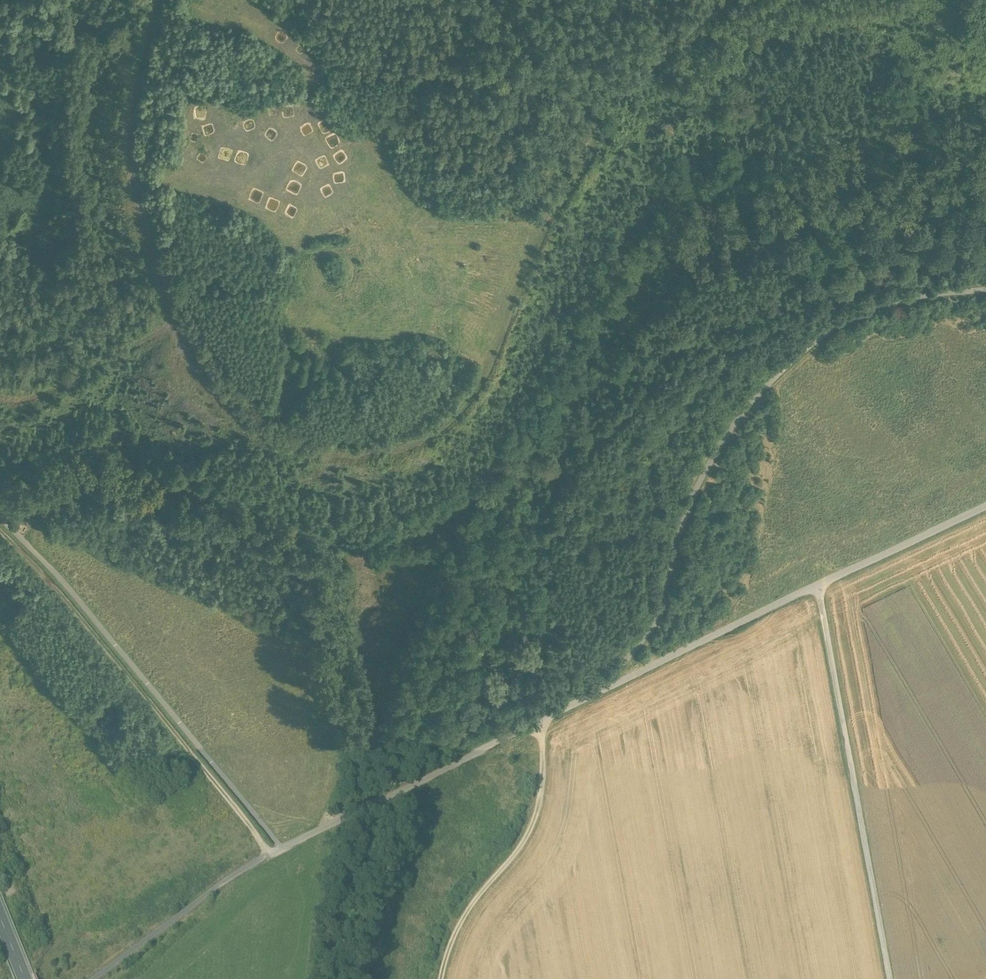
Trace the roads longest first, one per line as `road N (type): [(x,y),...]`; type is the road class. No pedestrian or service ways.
road 1 (track): [(985,291),(908,300),(858,317),(772,382),(698,487),(657,623),(600,694)]
road 2 (track): [(281,847),(0,519)]
road 3 (track): [(985,506),(600,694)]
road 4 (track): [(269,853),(80,619),(0,533)]
road 5 (track): [(889,978),(818,585)]
road 6 (track): [(600,694),(281,847)]
road 7 (track): [(544,720),(536,830),(474,906),(443,978)]
road 8 (track): [(281,847),(194,899),(89,978)]

